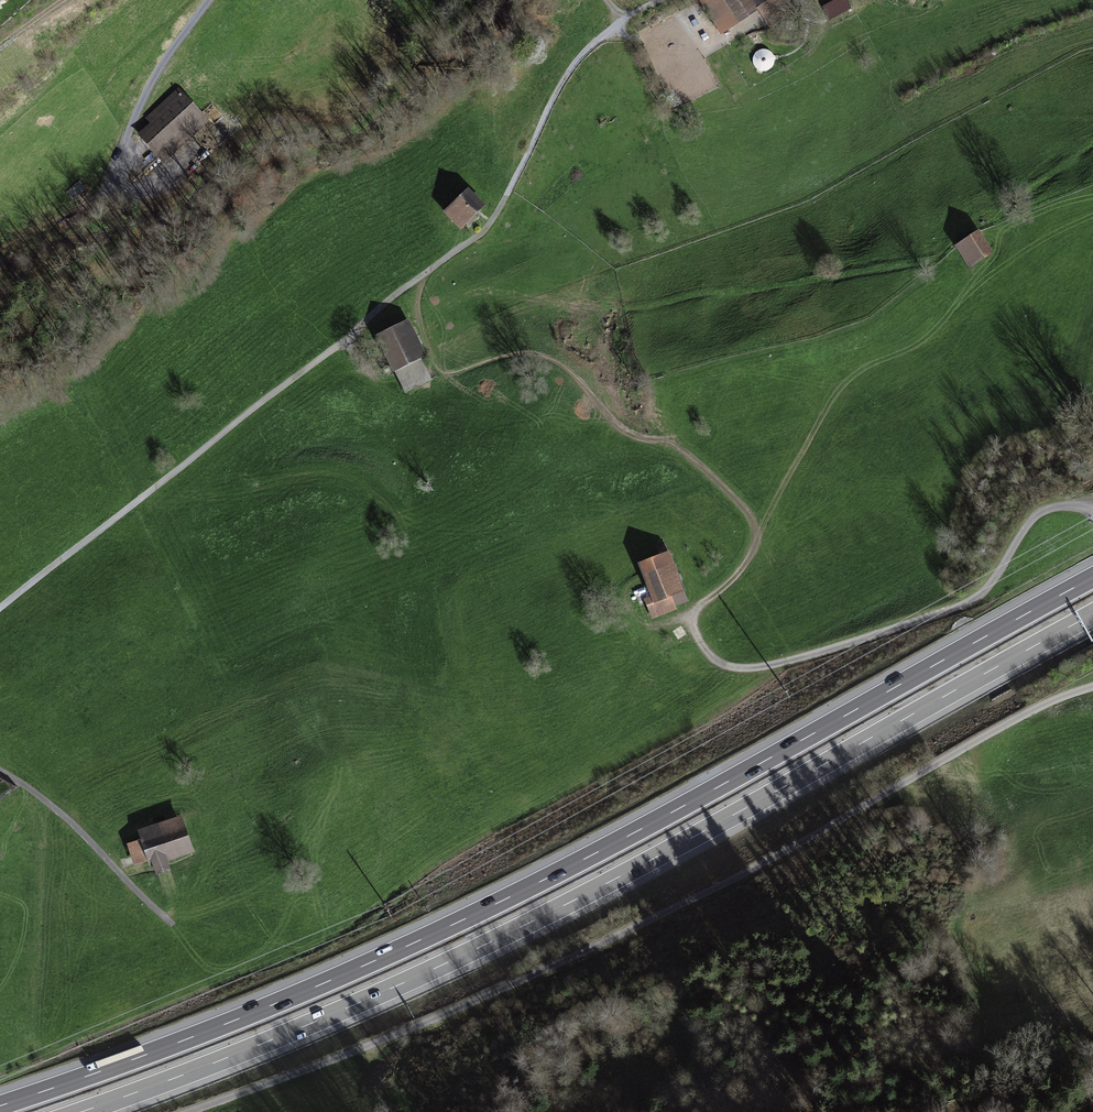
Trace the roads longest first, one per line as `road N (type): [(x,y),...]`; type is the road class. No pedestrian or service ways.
road 1 (motorway): [(1092,577),(463,919),(250,1014),(0,1105)]
road 2 (motorway): [(83,1111),(276,1039),(487,944),(1092,614)]
road 3 (unclassified): [(1092,686),(1060,696),(744,873),(532,975),(190,1111)]
road 4 (track): [(759,537),(738,575),(694,613),(706,652),(729,667),(756,669),(931,619),(979,597),(1038,513),(1058,506),(1092,510)]
road 5 (track): [(0,609),(429,272)]
road 6 (track): [(759,537),(835,393),(866,369),(936,342),(968,281)]
road 7 (track): [(429,272),(475,240),(500,212),(570,72),(621,23)]
road 8 (track): [(208,0),(159,68),(115,171)]

